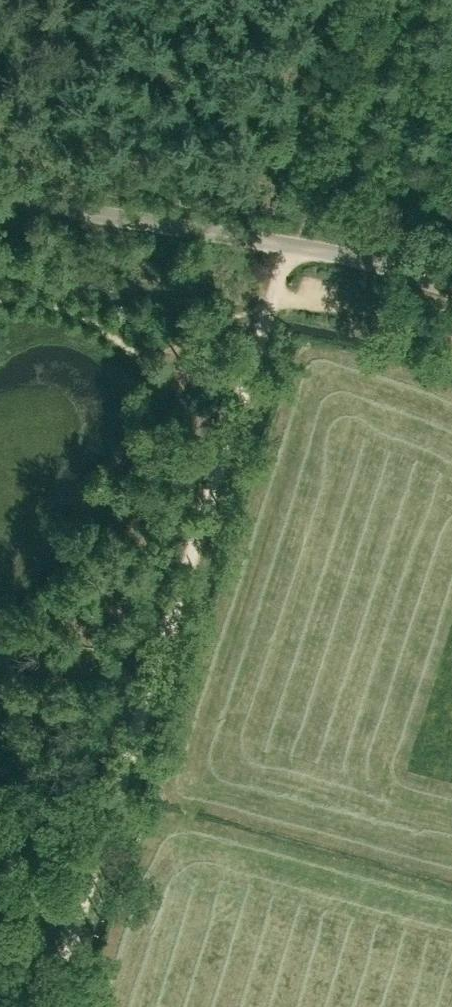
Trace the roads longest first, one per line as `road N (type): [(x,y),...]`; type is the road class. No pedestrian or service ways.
road 1 (track): [(87,888),(291,244)]
road 2 (tertiary): [(451,291),(338,253),(0,194)]
road 3 (track): [(48,1006),(87,888)]

